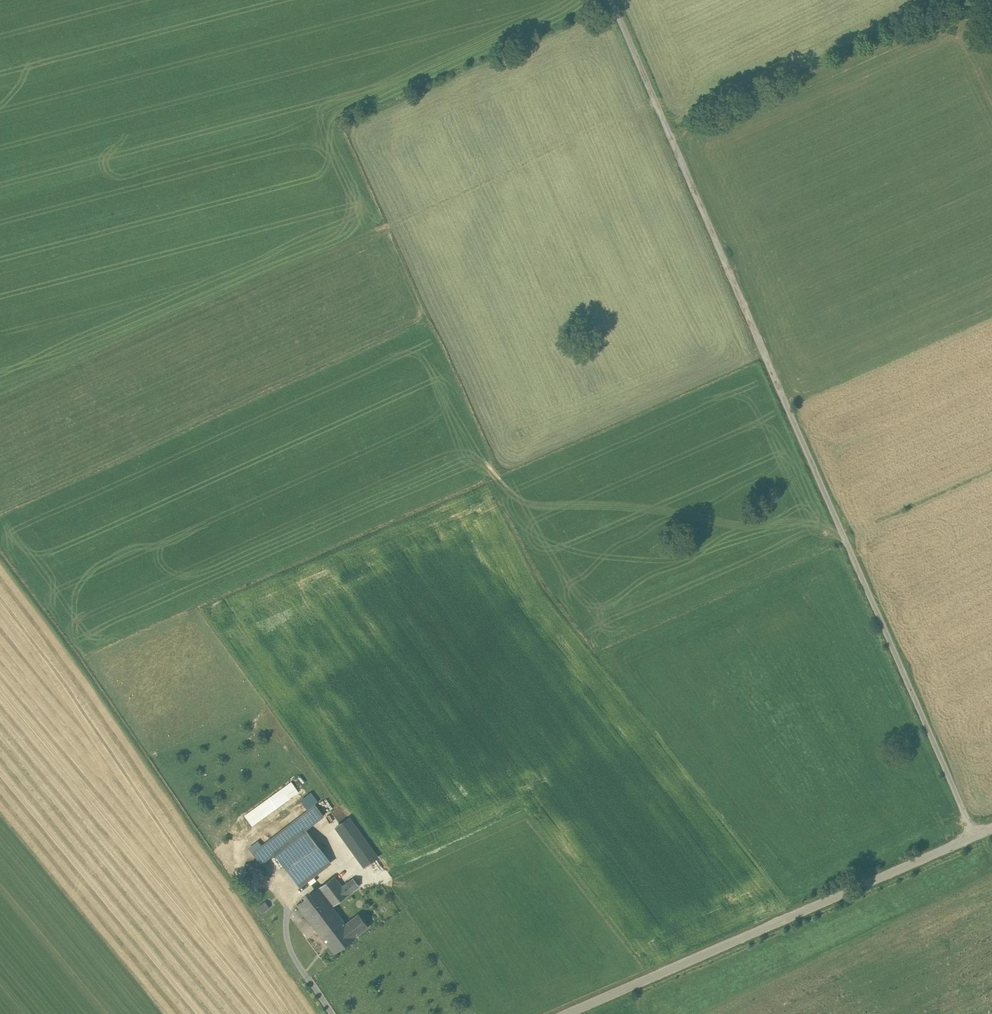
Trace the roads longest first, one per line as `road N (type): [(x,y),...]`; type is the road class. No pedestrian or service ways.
road 1 (unclassified): [(613,0),(976,836)]
road 2 (unclassified): [(568,1013),(976,836)]

